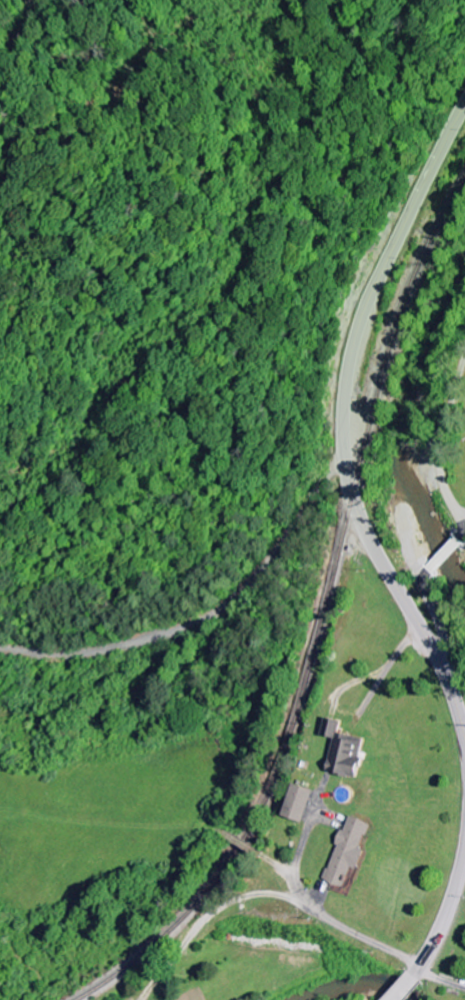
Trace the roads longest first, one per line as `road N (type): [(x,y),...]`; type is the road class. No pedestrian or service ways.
road 1 (secondary): [(464,107),(360,321),(342,409),(351,501),(383,572),(439,660),(464,746)]
road 2 (residential): [(439,660),(445,637),(425,574),(463,533),(442,447),(464,363)]
road 3 (secondary): [(464,817),(453,896),(424,960),(394,999)]

